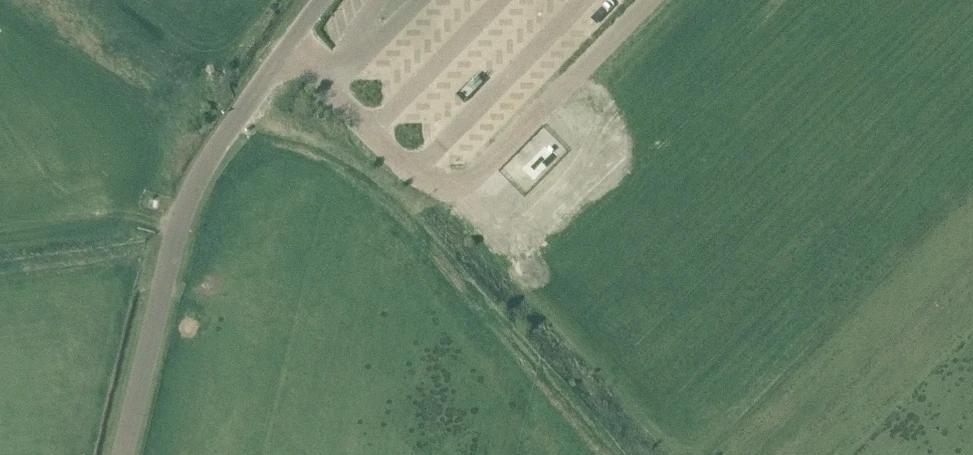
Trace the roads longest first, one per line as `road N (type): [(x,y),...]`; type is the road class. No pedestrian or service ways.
road 1 (unclassified): [(122,454),(182,217),(234,121),(323,0)]

